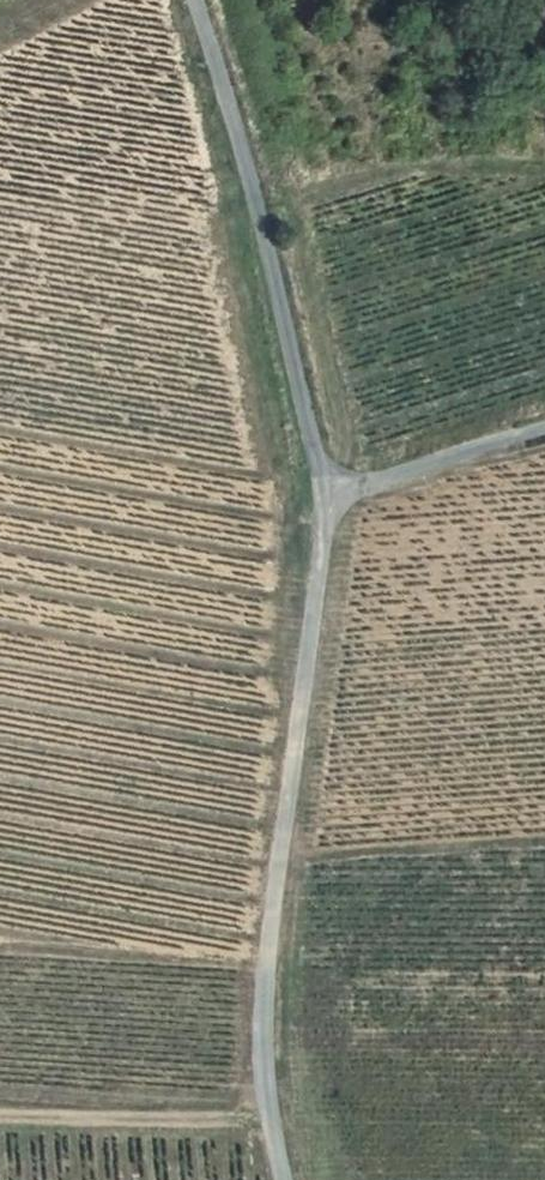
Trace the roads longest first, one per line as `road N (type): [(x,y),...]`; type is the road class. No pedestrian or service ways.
road 1 (unclassified): [(201,0),(329,494),(267,958),(264,1051),(285,1179)]
road 2 (track): [(0,1116),(274,1123)]
road 3 (track): [(329,494),(544,430)]

